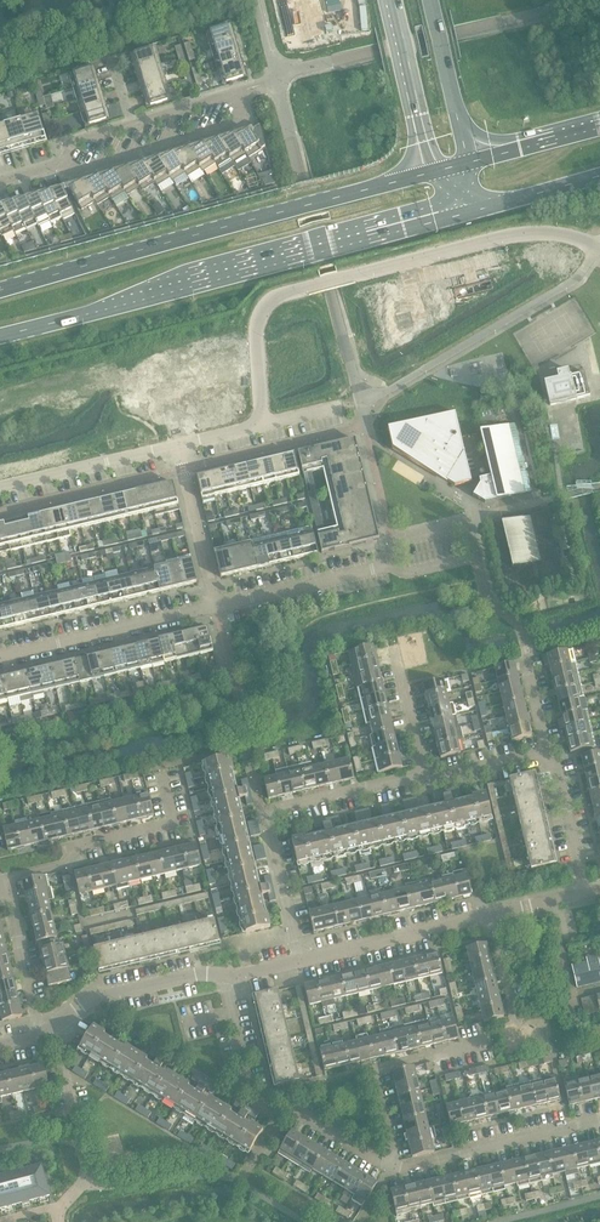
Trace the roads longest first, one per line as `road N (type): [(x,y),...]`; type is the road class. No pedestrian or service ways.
road 1 (primary): [(0,336),(468,215)]
road 2 (residential): [(257,428),(254,336),(276,298),(511,235),(573,237),(598,249)]
road 3 (primary): [(435,172),(0,293)]
road 4 (residential): [(61,166),(78,173),(246,121),(241,95),(233,94),(132,125)]
road 5 (residential): [(8,898),(3,879),(64,865),(74,848),(171,825),(163,786)]
road 6 (residential): [(0,657),(215,605)]
road 7 (residential): [(599,1120),(390,1165)]
road 8 (residential): [(390,1165),(372,1069),(484,1042)]
road 9 (residential): [(297,965),(490,916)]
road 10 (residential): [(55,1206),(86,1178),(57,1046),(46,1031)]
road 11 (residential): [(46,1031),(101,996),(221,976)]
road 12 (residential): [(0,490),(176,448)]
road 13 (residential): [(215,605),(391,565)]
road 14 (primary): [(396,0),(435,172)]
road 15 (primary): [(468,162),(432,0)]
road 16 (residential): [(422,775),(262,813)]
road 17 (residential): [(215,605),(176,448)]
road 18 (residential): [(283,1112),(250,1096),(221,976)]
road 19 (residential): [(297,965),(262,813)]
road 20 (residential): [(582,895),(544,753)]
road 21 (residential): [(46,1031),(33,1014),(8,898)]
road 22 (primary): [(468,215),(599,177)]
road 23 (primary): [(599,129),(468,162)]
road 24 (residential): [(422,775),(390,648)]
road 25 (residential): [(391,565),(400,574),(478,558),(467,521)]
road 26 (residential): [(544,753),(449,777),(422,775)]
road 27 (residential): [(390,1165),(283,1112)]

